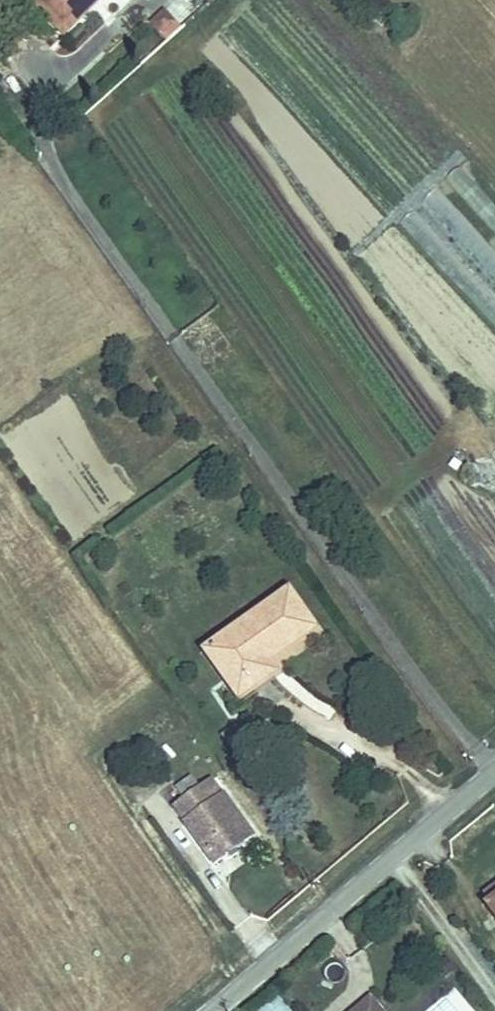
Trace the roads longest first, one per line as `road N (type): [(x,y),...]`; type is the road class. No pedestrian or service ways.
road 1 (unclassified): [(206,1010),(494,771)]

